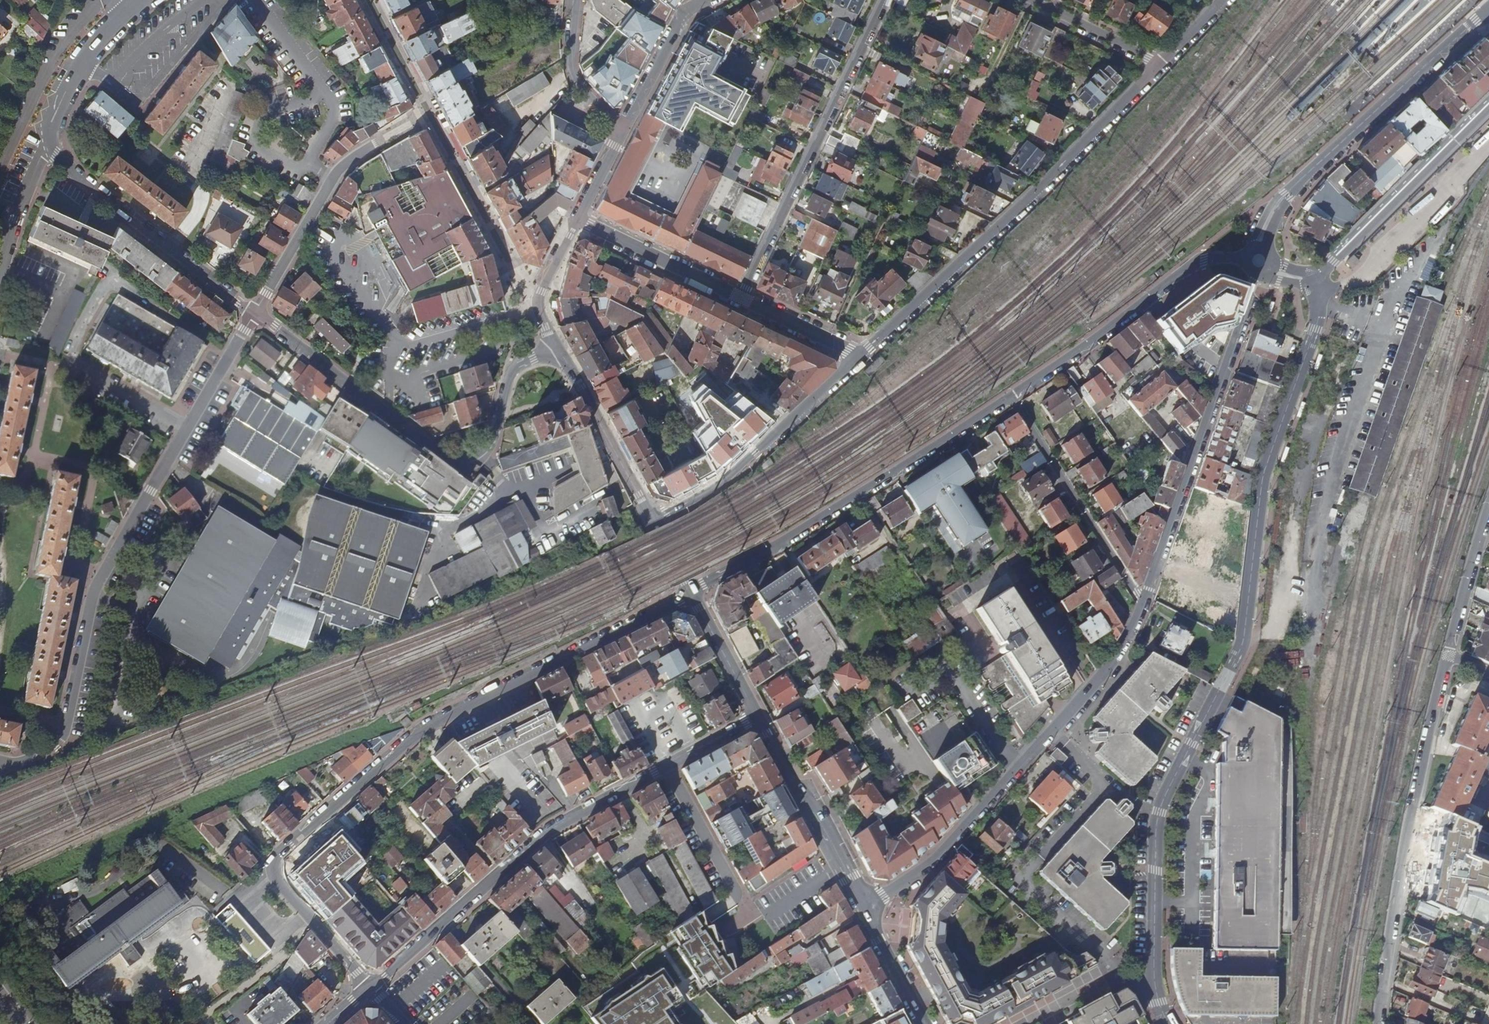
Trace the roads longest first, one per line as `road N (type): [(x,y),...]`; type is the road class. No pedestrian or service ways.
road 1 (residential): [(865,910),(932,860),(1111,666),(1148,589),(1258,261)]
road 2 (residential): [(1258,261),(1217,258),(1185,271),(1016,394),(779,545),(690,590)]
road 3 (residential): [(690,590),(424,728),(276,857),(273,873),(370,987)]
road 4 (residential): [(19,763),(63,735),(101,576),(255,313)]
road 5 (residential): [(370,987),(552,830),(758,717)]
road 6 (residential): [(1162,63),(860,355)]
road 7 (residential): [(255,313),(460,461),(486,448),(517,367),(557,346)]
road 8 (residential): [(1448,654),(1401,857),(1377,1023)]
road 9 (unclassified): [(1219,691),(1156,825),(1153,965),(1170,1023)]
road 10 (residential): [(1482,15),(1285,195),(1265,226),(1258,261)]
road 11 (residential): [(885,0),(742,300)]
road 12 (residential): [(51,141),(70,171),(255,313)]
road 13 (residential): [(860,355),(721,484),(654,520)]
road 14 (residential): [(1317,286),(1337,254),(1488,101)]
road 15 (tertiary): [(758,717),(865,910)]
road 16 (residential): [(255,313),(332,180),(369,150)]
road 17 (unclassified): [(557,346),(654,520)]
road 18 (residential): [(742,300),(579,219)]
road 19 (residential): [(51,141),(51,122),(83,62),(143,0)]
road 20 (residential): [(622,128),(673,25),(706,0)]
road 21 (residential): [(1488,507),(1448,654)]
road 22 (tertiary): [(622,128),(571,66),(577,0)]
road 23 (residential): [(1031,0),(1162,63)]
road 24 (tertiary): [(690,590),(758,717)]
road 25 (residential): [(0,275),(23,197),(51,141)]
road 26 (residential): [(860,355),(742,300)]
road 27 (tertiary): [(865,910),(924,1023)]

